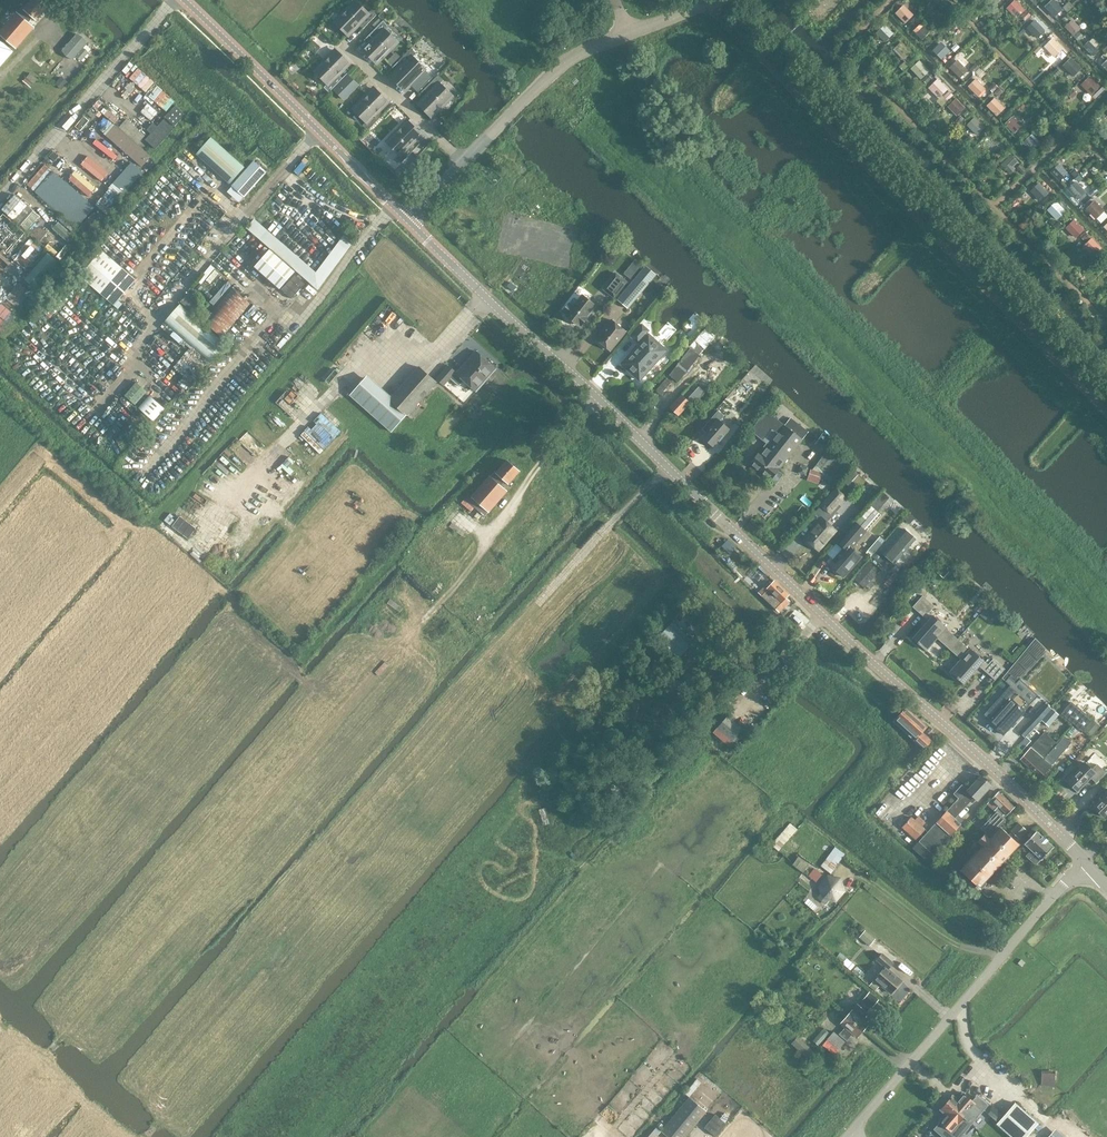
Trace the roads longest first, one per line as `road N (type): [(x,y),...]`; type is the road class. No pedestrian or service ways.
road 1 (unclassified): [(1088,866),(408,221)]
road 2 (track): [(159,1123),(537,604),(670,470)]
road 3 (unclassified): [(845,1136),(1064,883),(1088,866)]
road 4 (unclassified): [(408,221),(184,0)]
road 5 (track): [(530,820),(522,790),(574,716),(478,630),(449,592)]
road 6 (unclassified): [(408,221),(544,81),(628,32)]
road 7 (track): [(463,576),(539,464),(599,401)]

